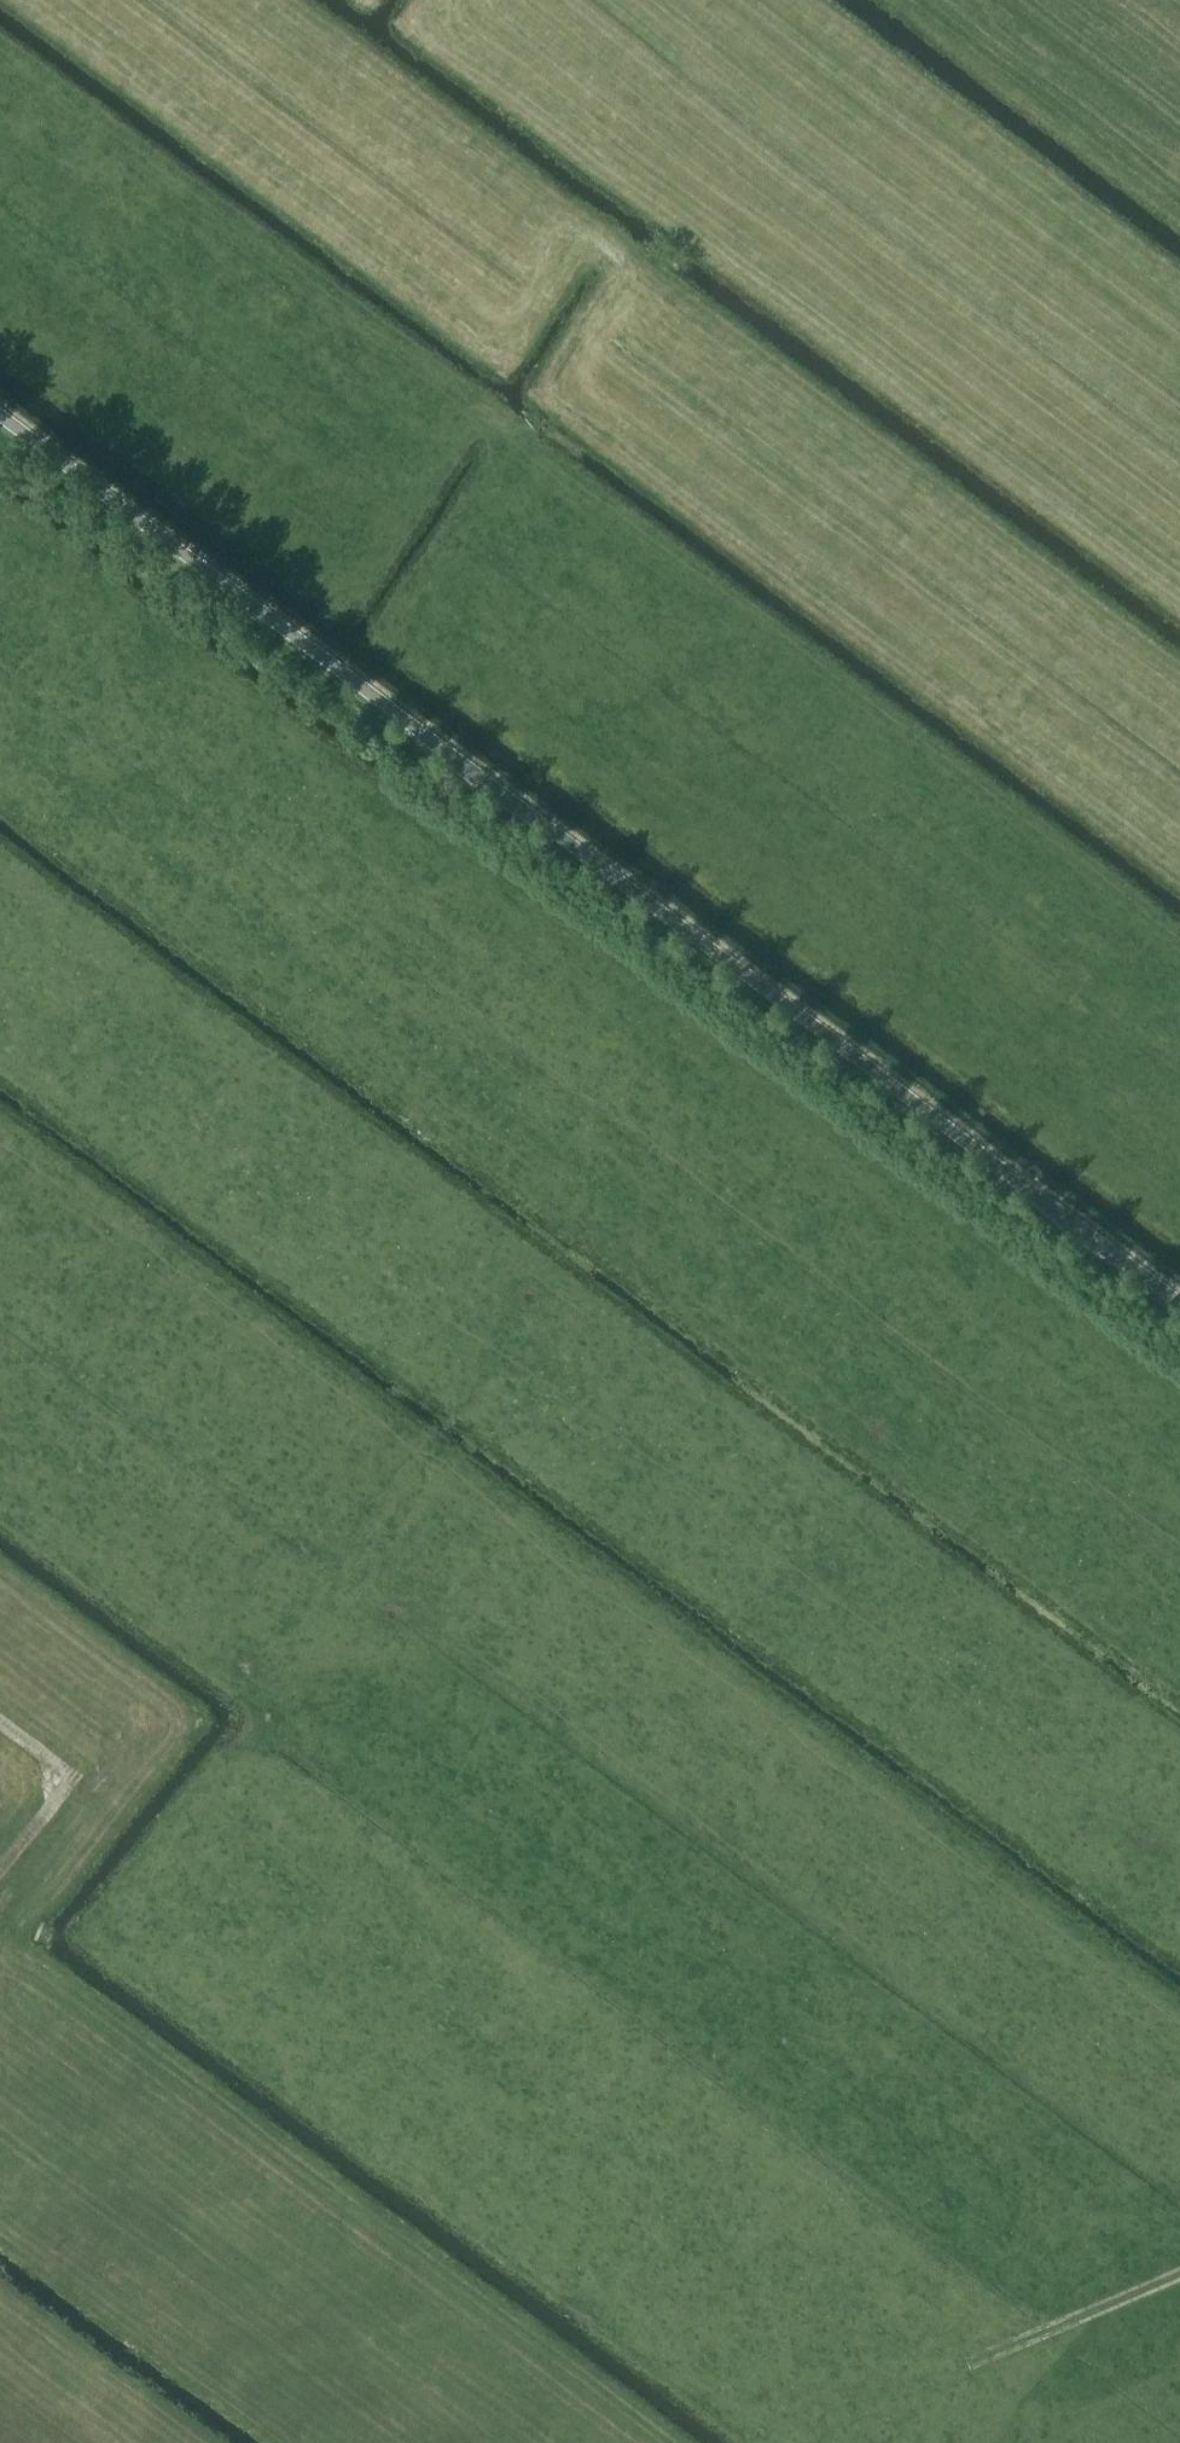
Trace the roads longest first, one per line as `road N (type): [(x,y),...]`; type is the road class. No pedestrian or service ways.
road 1 (unclassified): [(1179,1294),(0,401)]
road 2 (track): [(0,1727),(60,1773),(59,1800),(0,1872)]

